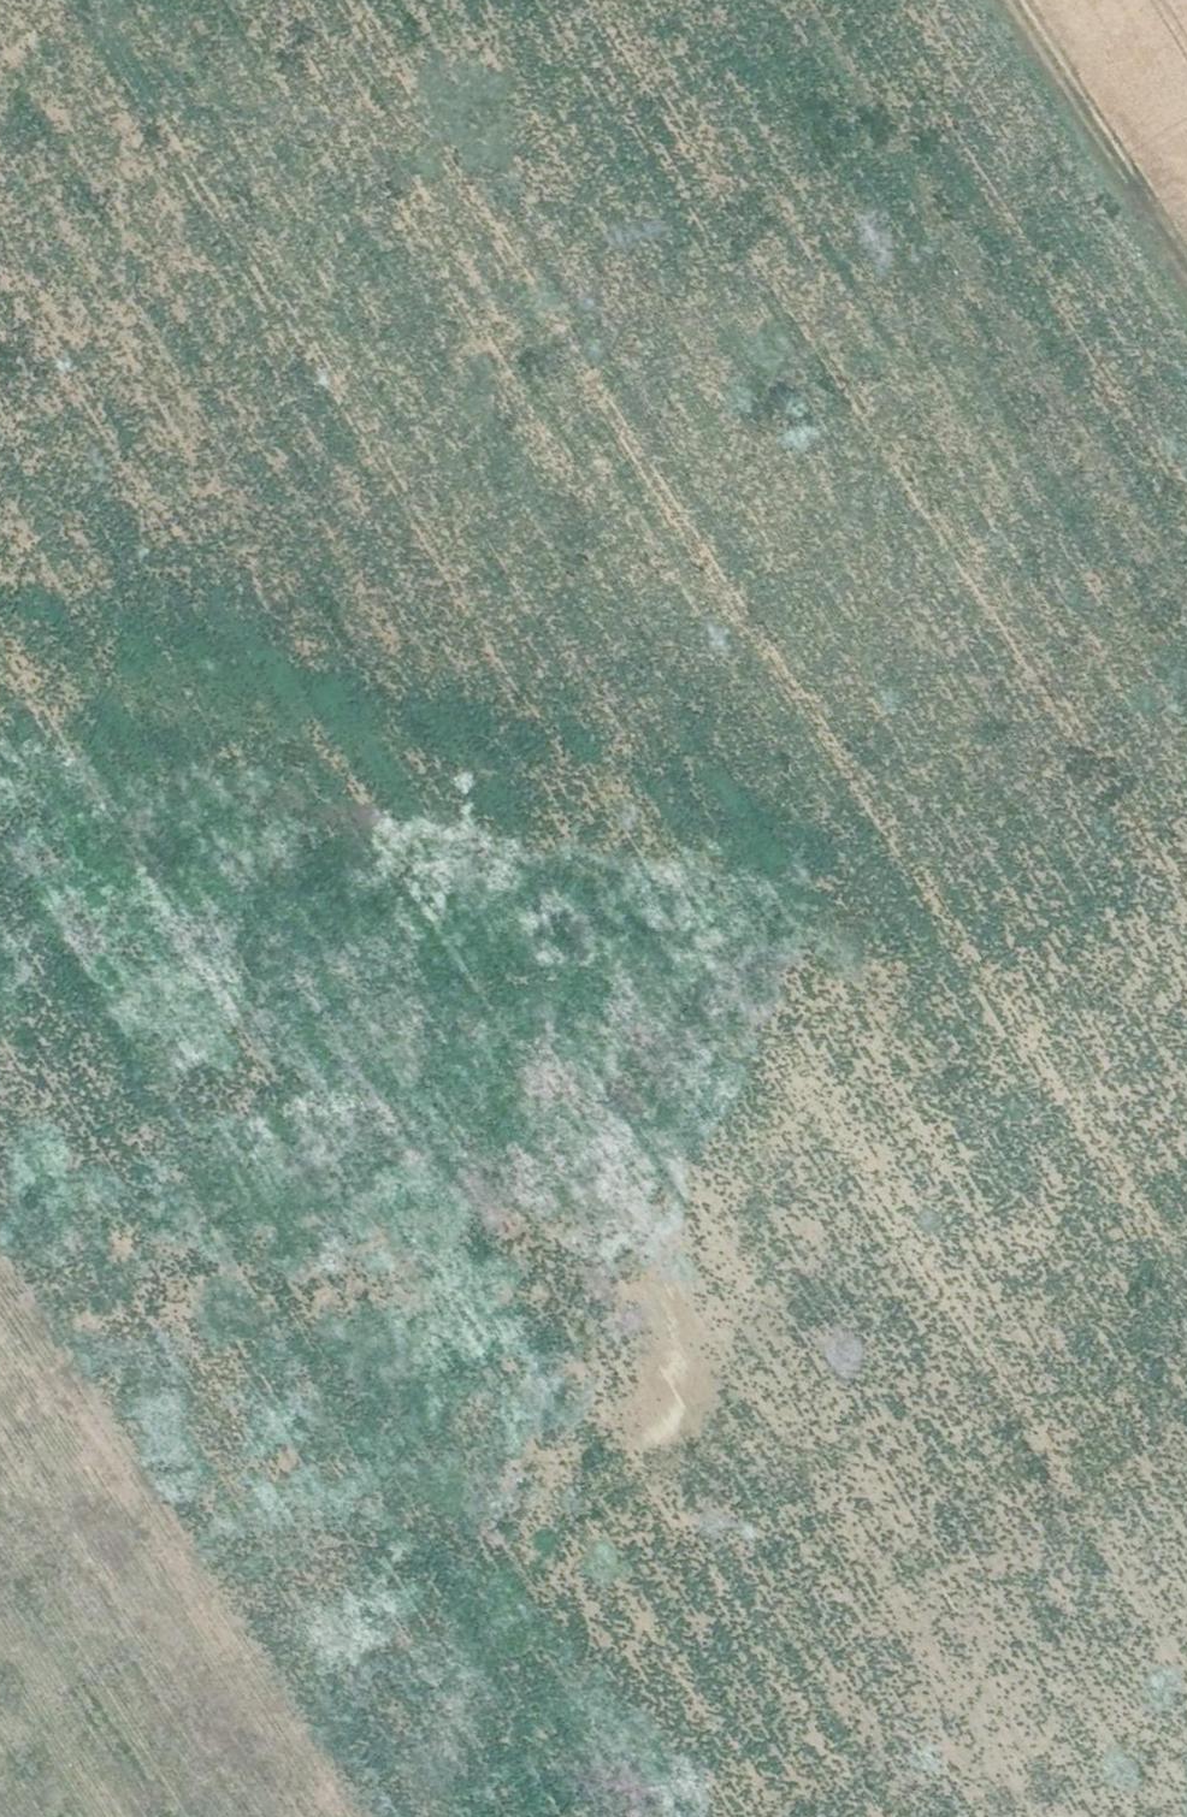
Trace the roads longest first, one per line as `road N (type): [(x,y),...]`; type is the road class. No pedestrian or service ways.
road 1 (track): [(995,0),(1186,281)]

